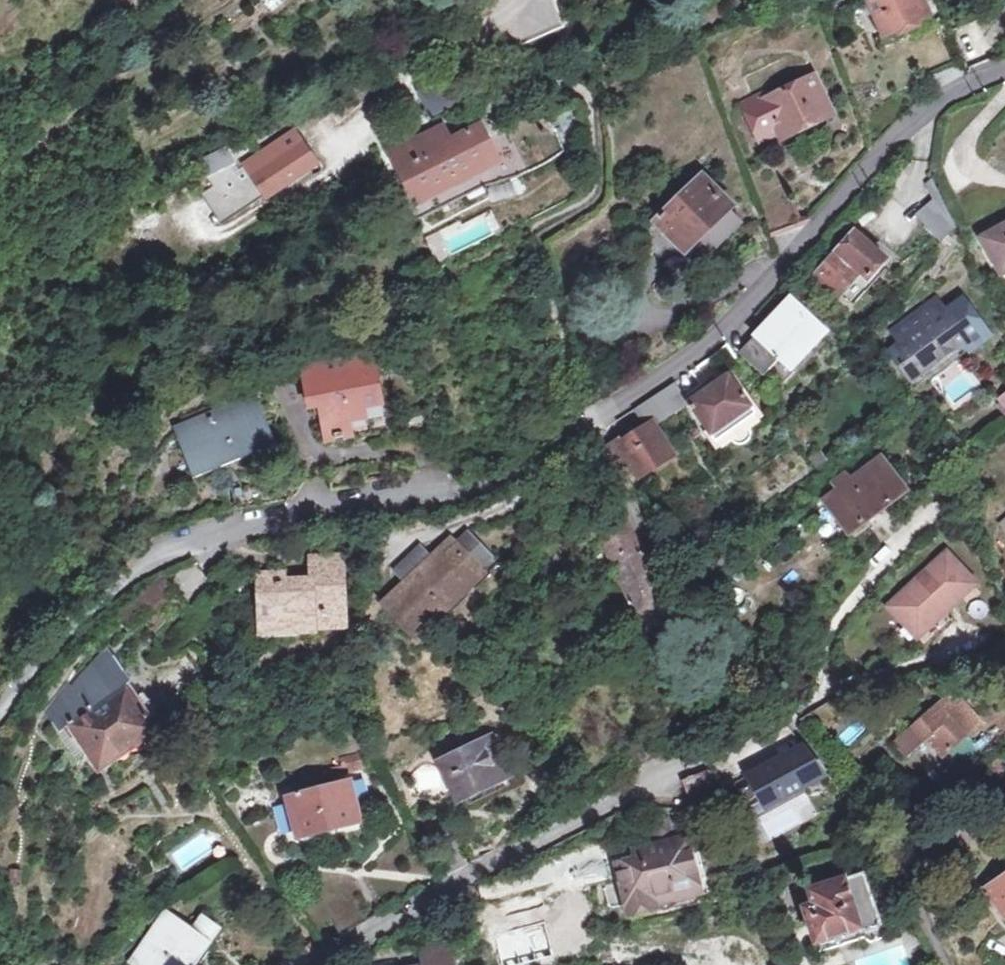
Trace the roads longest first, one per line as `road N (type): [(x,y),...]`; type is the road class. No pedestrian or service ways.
road 1 (residential): [(0,701),(78,618),(152,563),(226,535),(467,484),(529,458),(689,363),(729,332),(923,111),(1004,68)]
road 2 (residential): [(788,714),(398,913),(315,964)]
road 3 (residential): [(345,141),(516,0)]

